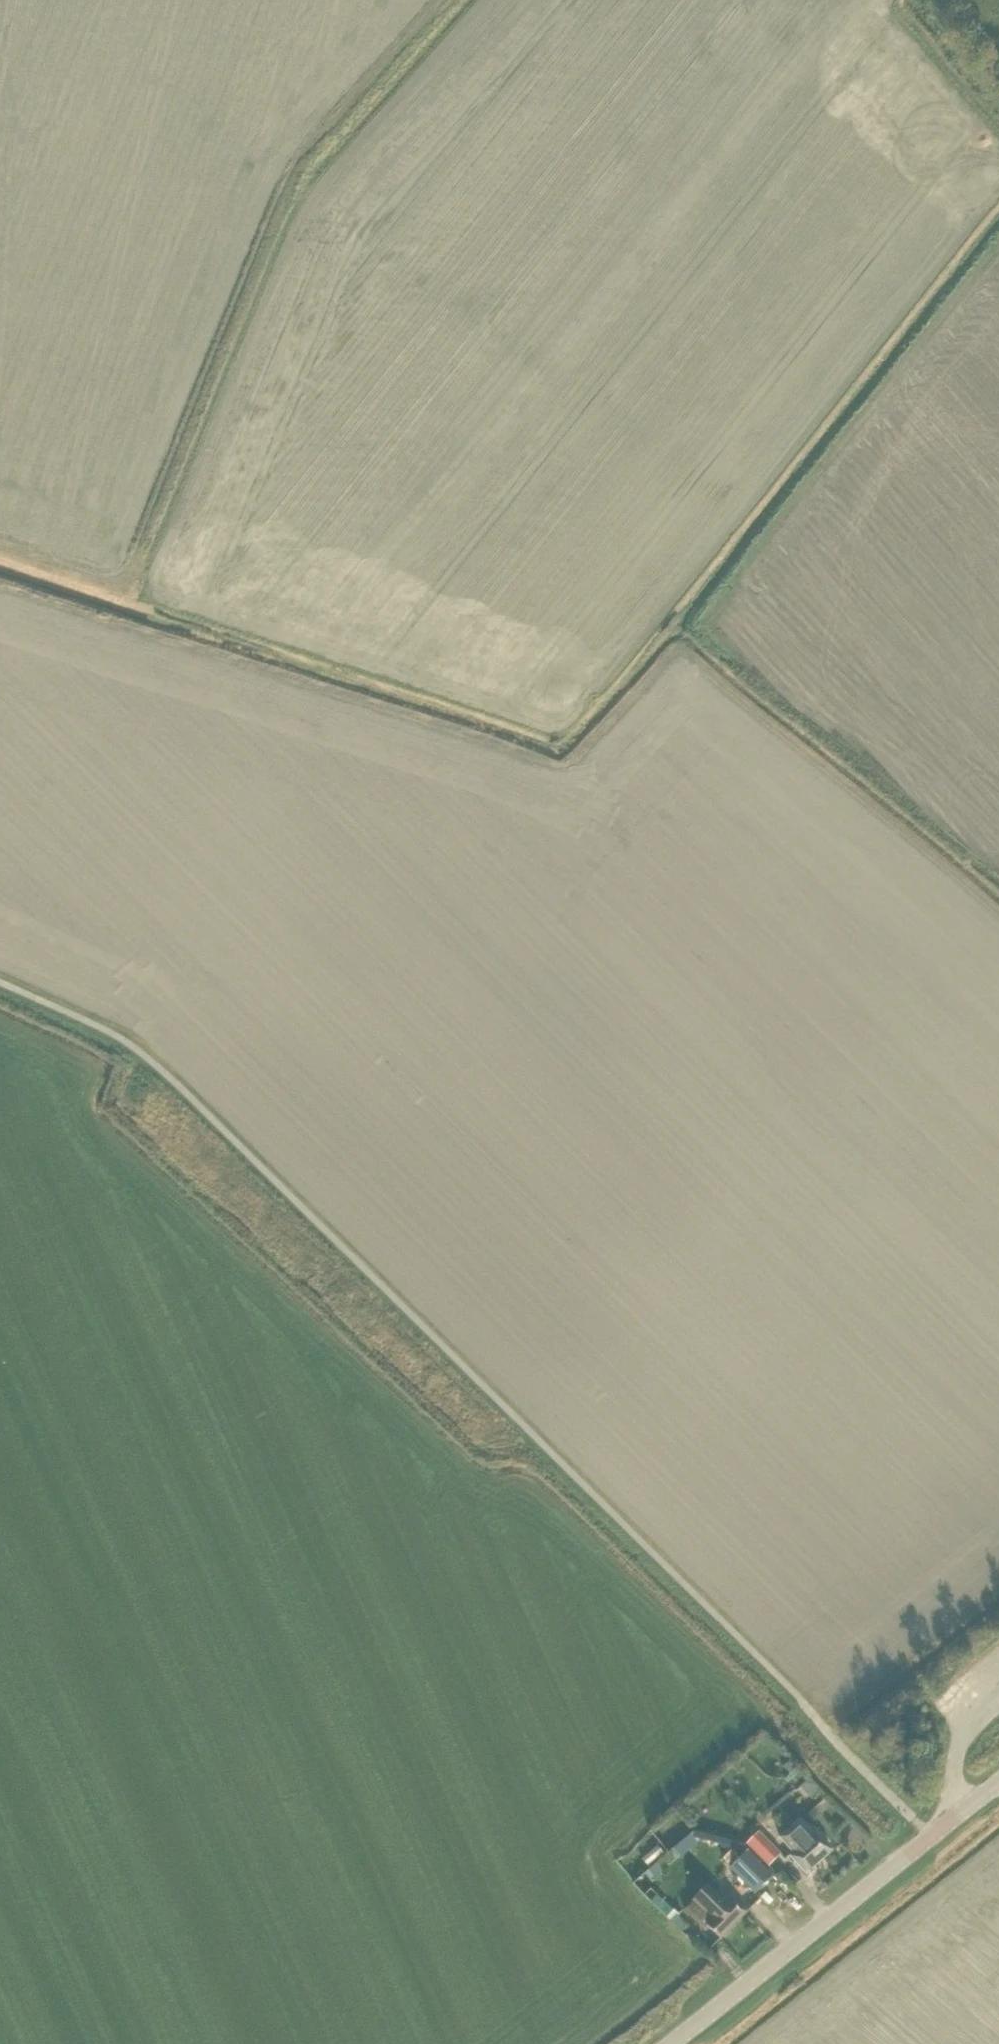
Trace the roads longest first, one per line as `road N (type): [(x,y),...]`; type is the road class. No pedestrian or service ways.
road 1 (tertiary): [(669,2043),(998,1782)]

